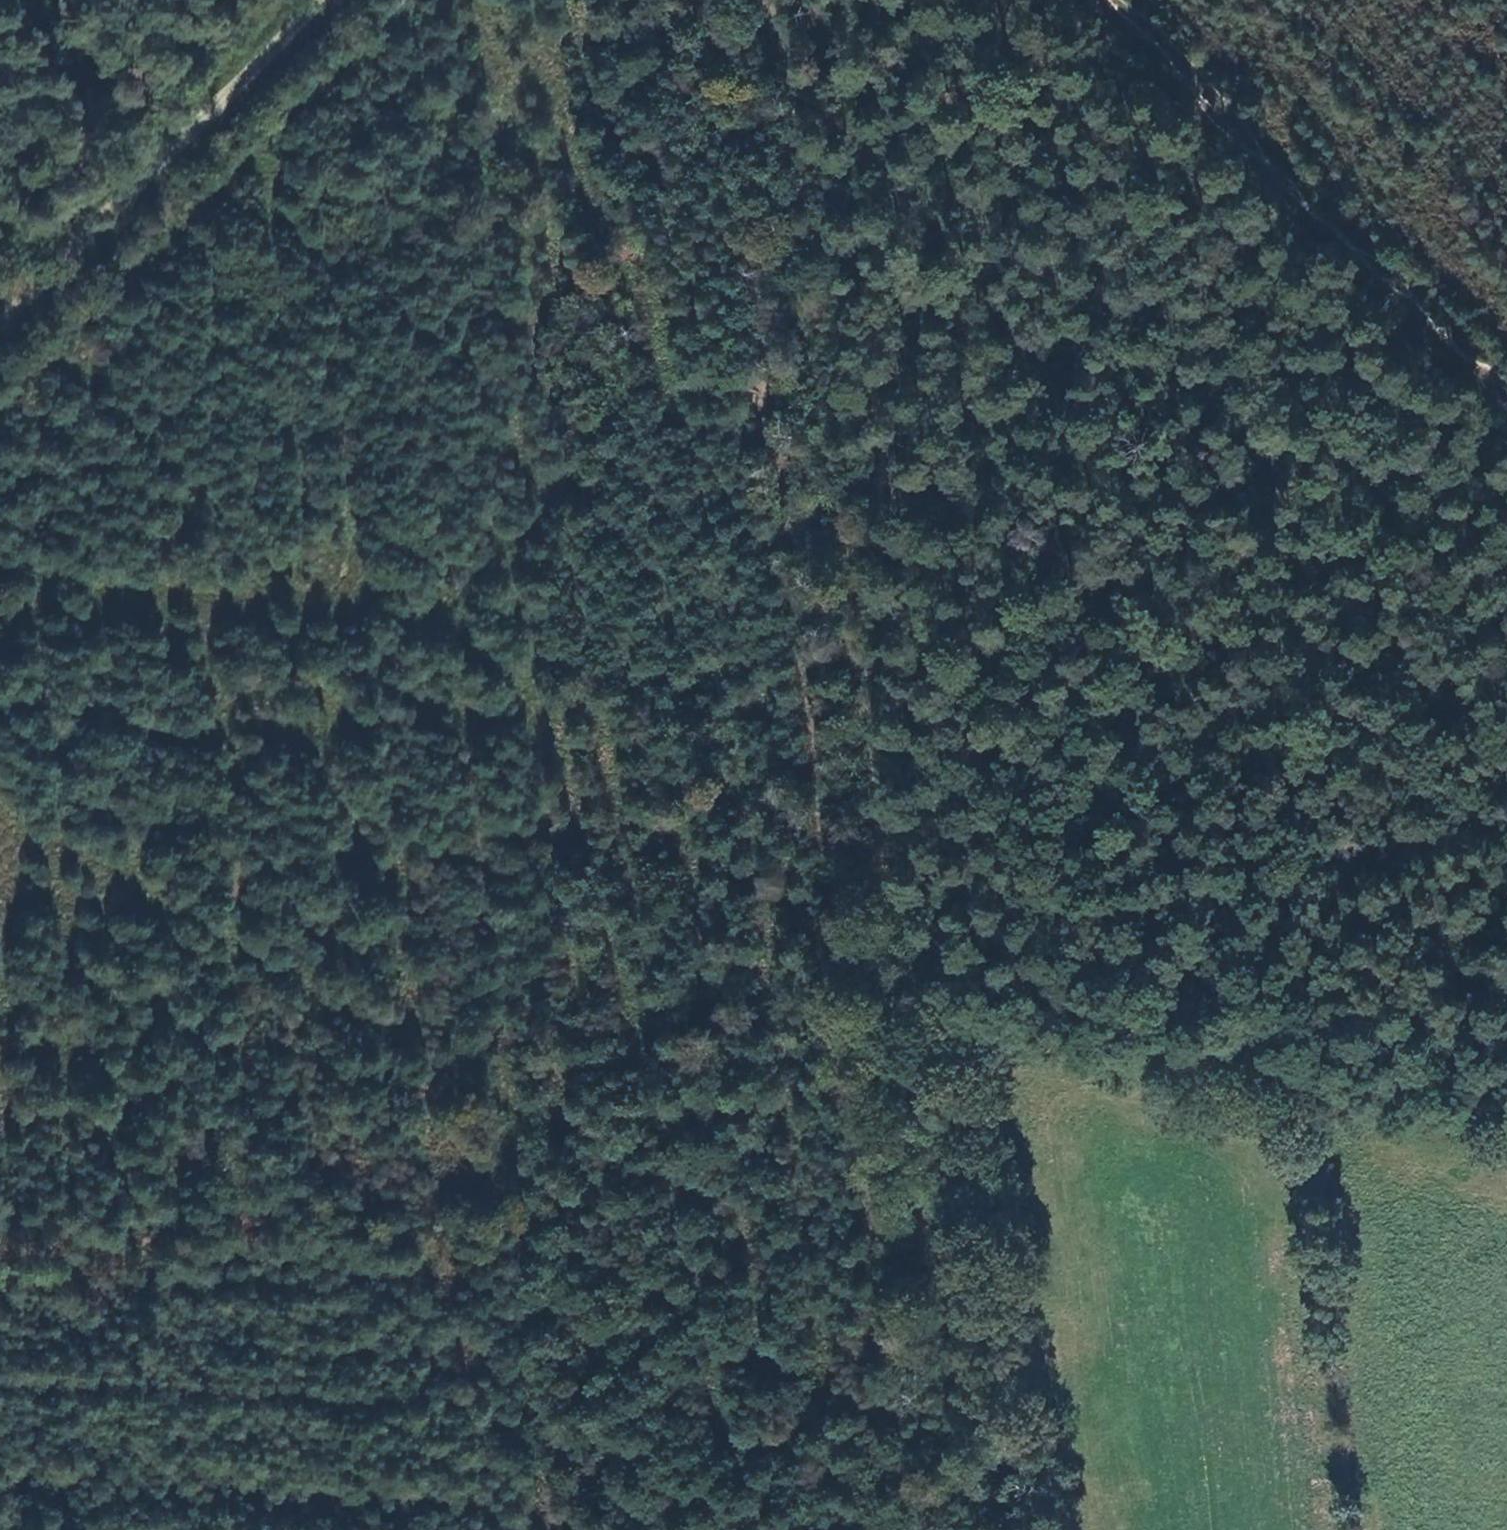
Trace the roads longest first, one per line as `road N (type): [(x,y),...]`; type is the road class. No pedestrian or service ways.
road 1 (track): [(1126,0),(1506,381)]
road 2 (track): [(0,336),(331,0)]

